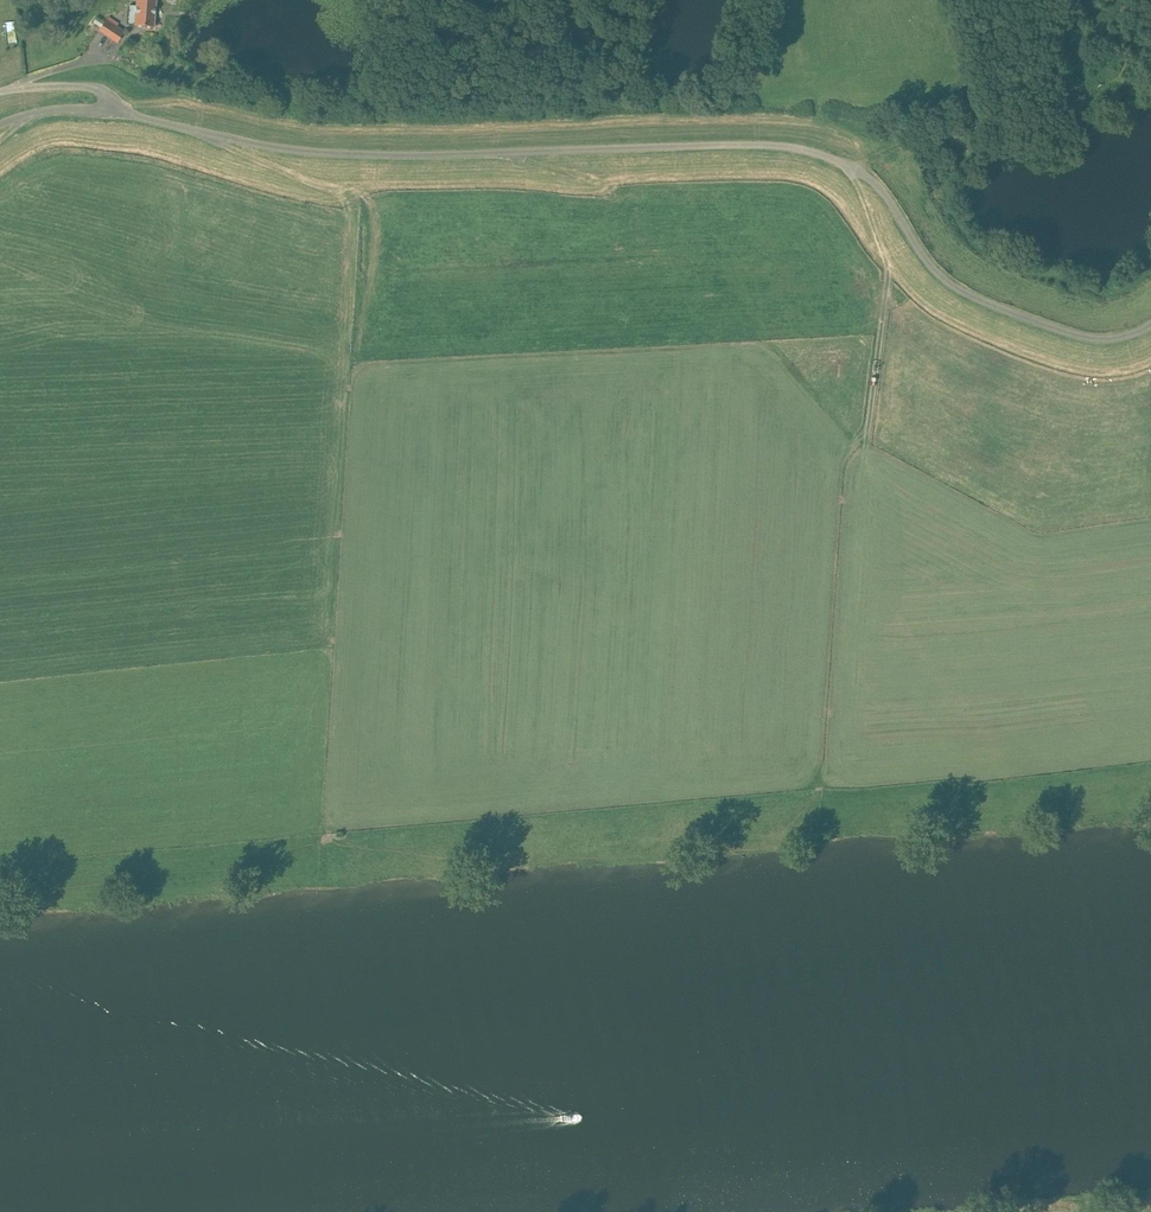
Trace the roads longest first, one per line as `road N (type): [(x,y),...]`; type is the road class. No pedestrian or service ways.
road 1 (unclassified): [(114,109),(228,138),(366,157),(800,150),(877,185),(932,269),(981,302),(1094,339),(1150,326)]
road 2 (unclassified): [(0,92),(86,89),(114,109)]

